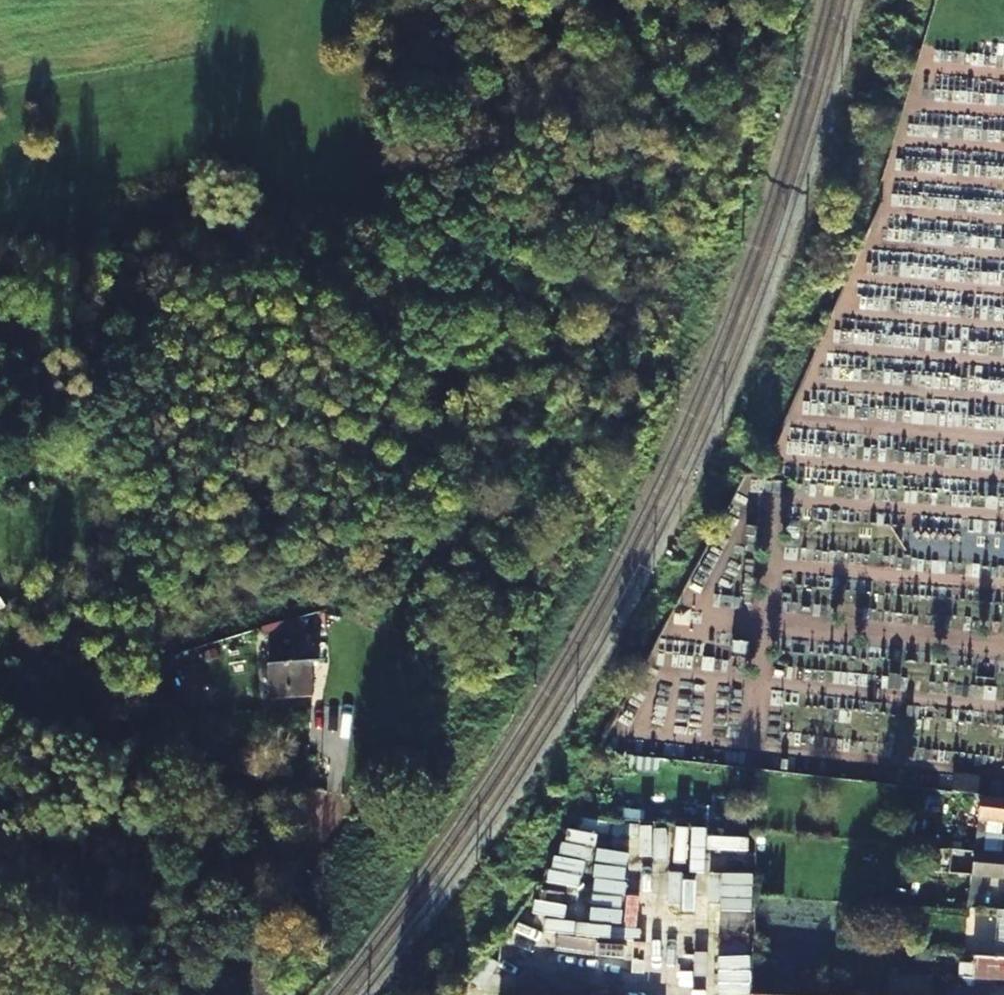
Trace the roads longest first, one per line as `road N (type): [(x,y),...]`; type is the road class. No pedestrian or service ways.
road 1 (residential): [(261,994),(265,930),(338,809)]

